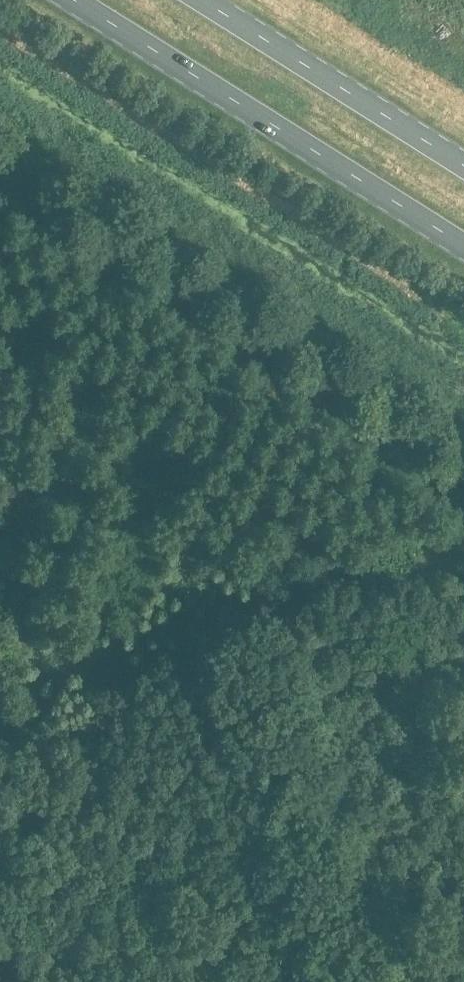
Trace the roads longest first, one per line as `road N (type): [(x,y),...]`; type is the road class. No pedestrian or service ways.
road 1 (primary): [(72,0),(463,249)]
road 2 (primary): [(463,168),(196,0)]

